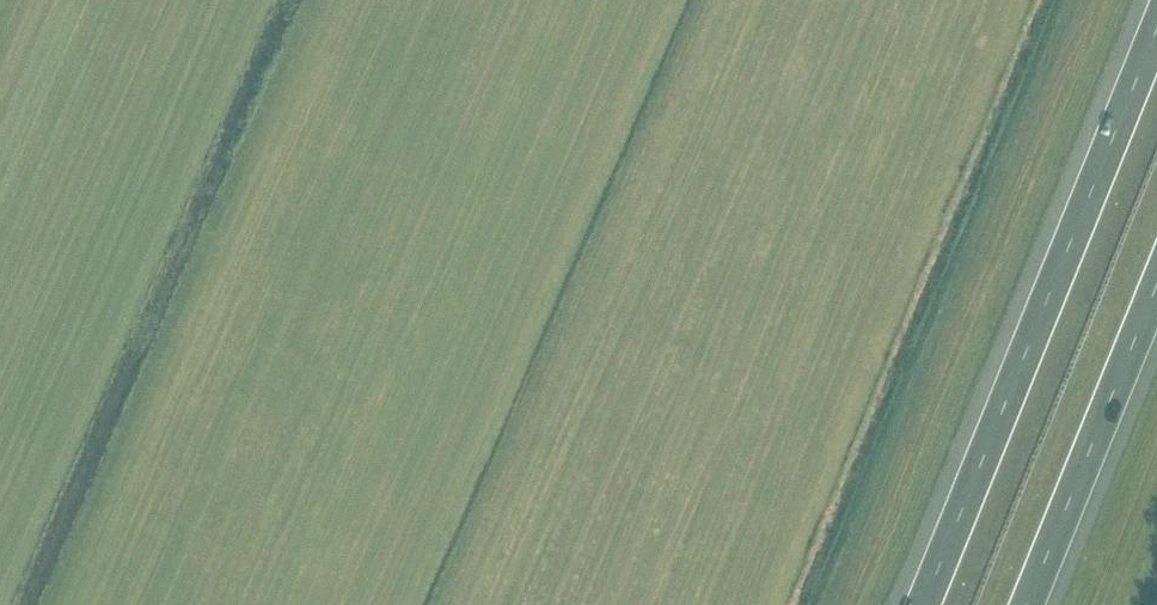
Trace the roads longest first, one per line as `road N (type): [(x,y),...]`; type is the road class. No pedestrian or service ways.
road 1 (motorway): [(1156,32),(924,604)]
road 2 (motorway): [(1027,604),(1156,286)]

